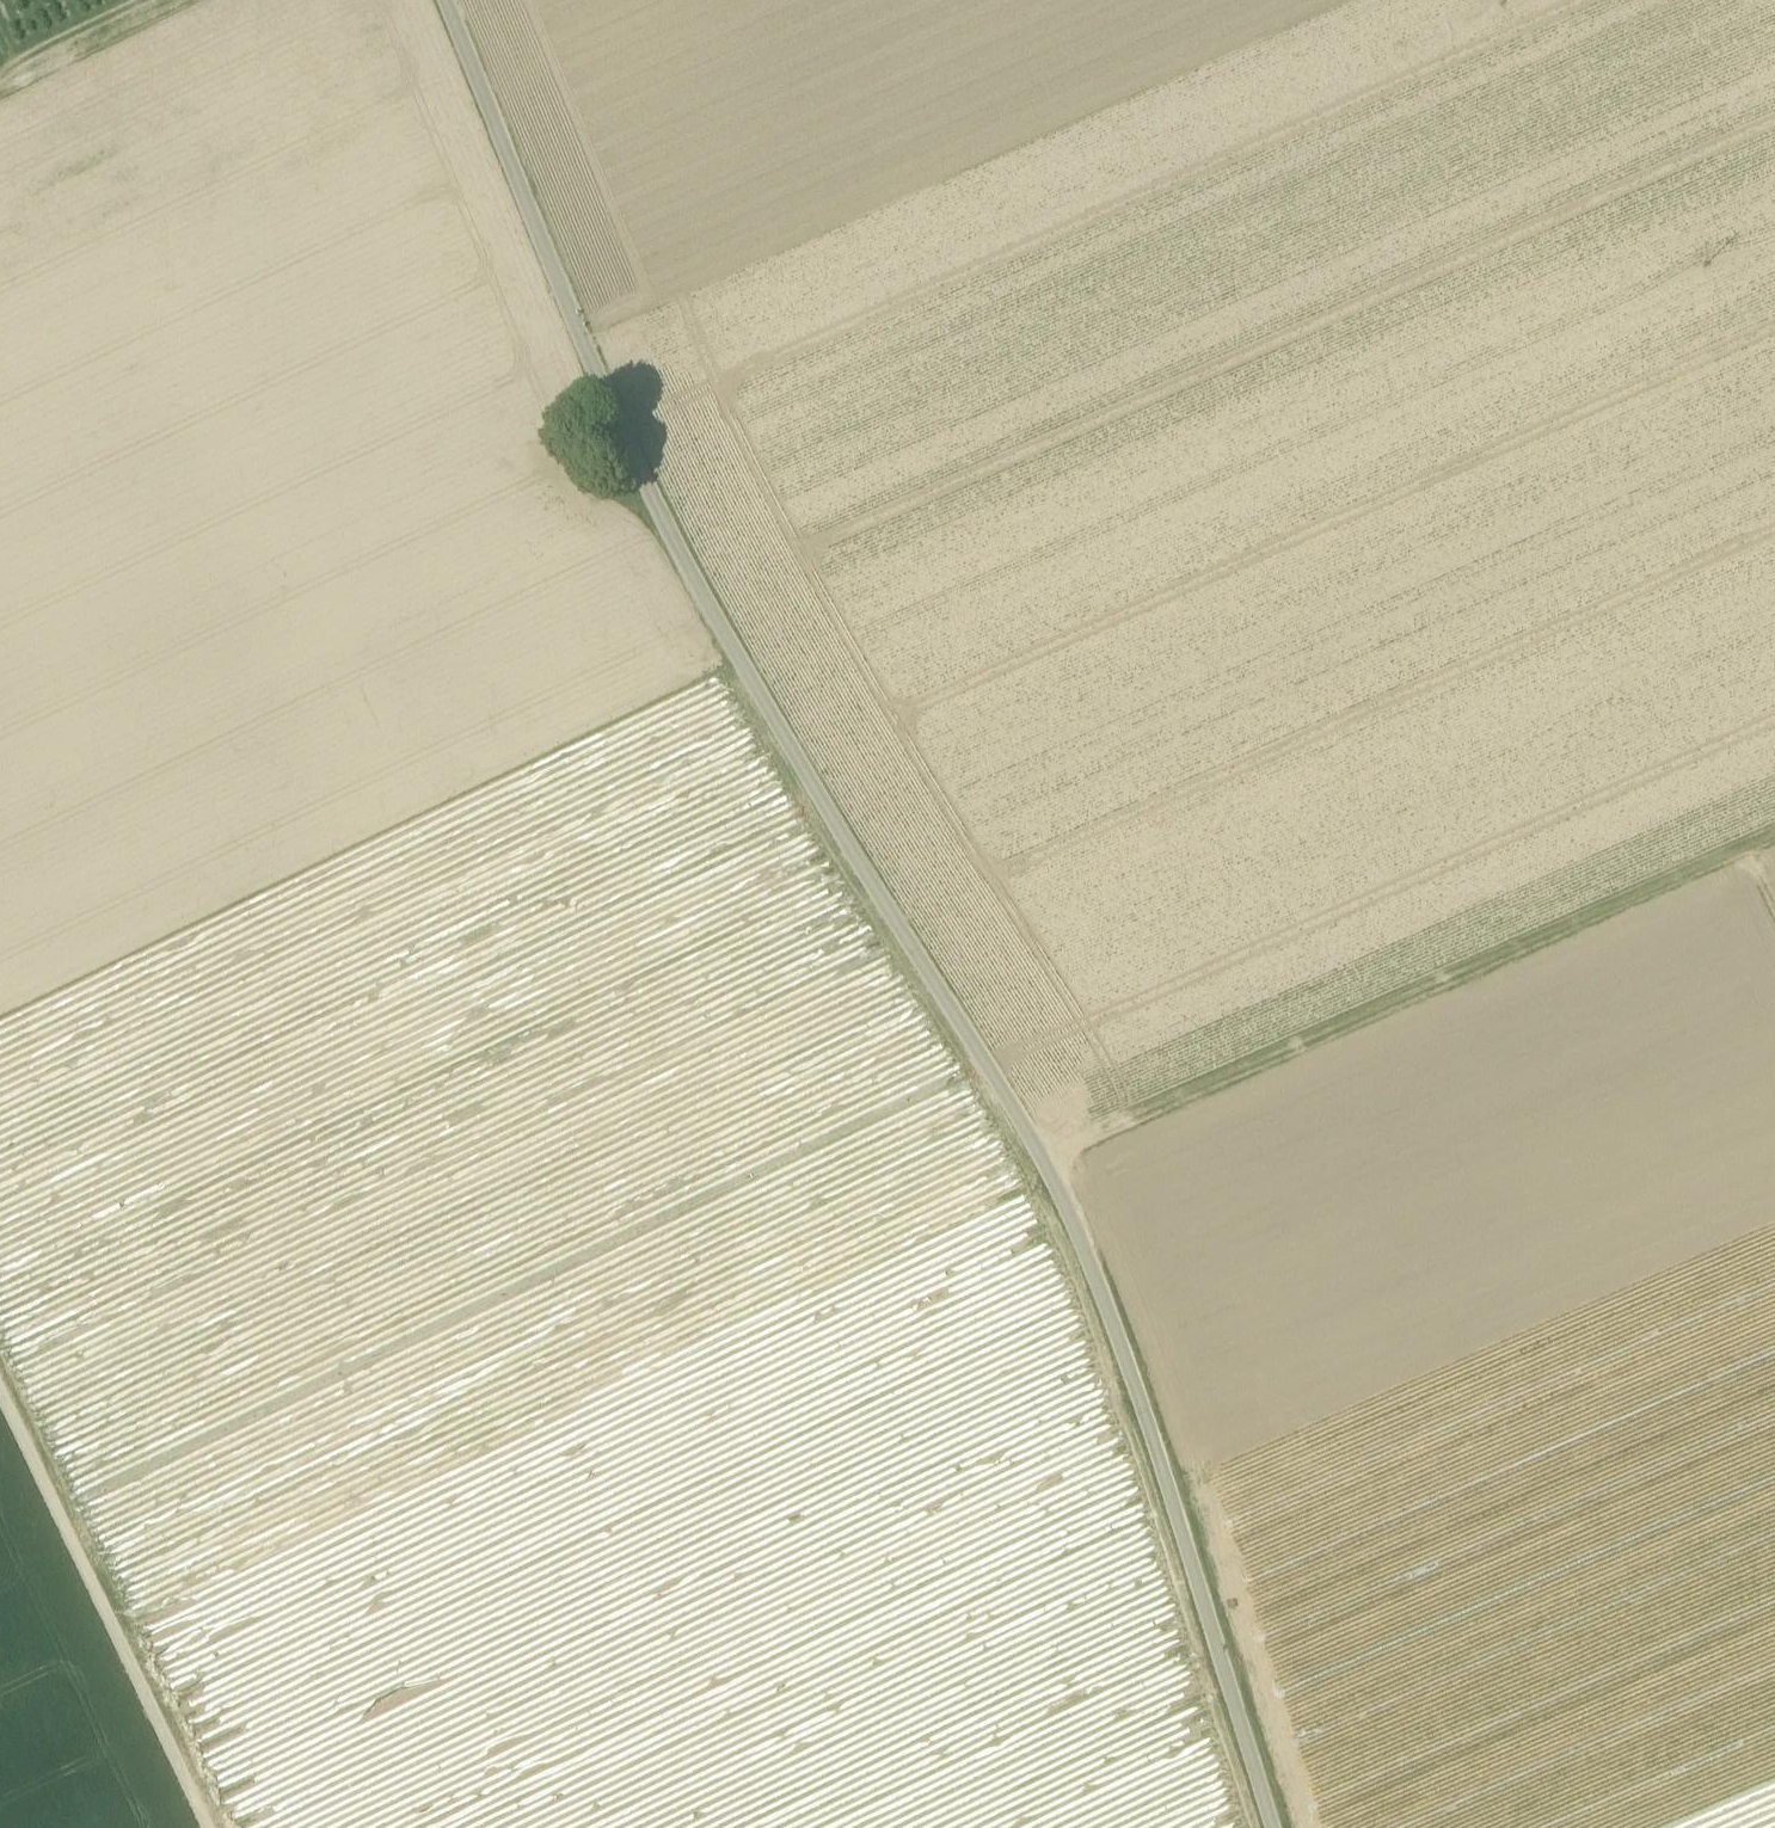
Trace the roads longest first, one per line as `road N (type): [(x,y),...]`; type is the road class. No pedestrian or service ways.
road 1 (track): [(447,0),(652,500),(831,816),(1039,1154),(1097,1282),(1140,1396),(1273,1827)]
road 2 (track): [(1774,829),(1039,1154)]
road 3 (track): [(0,1394),(207,1827)]

